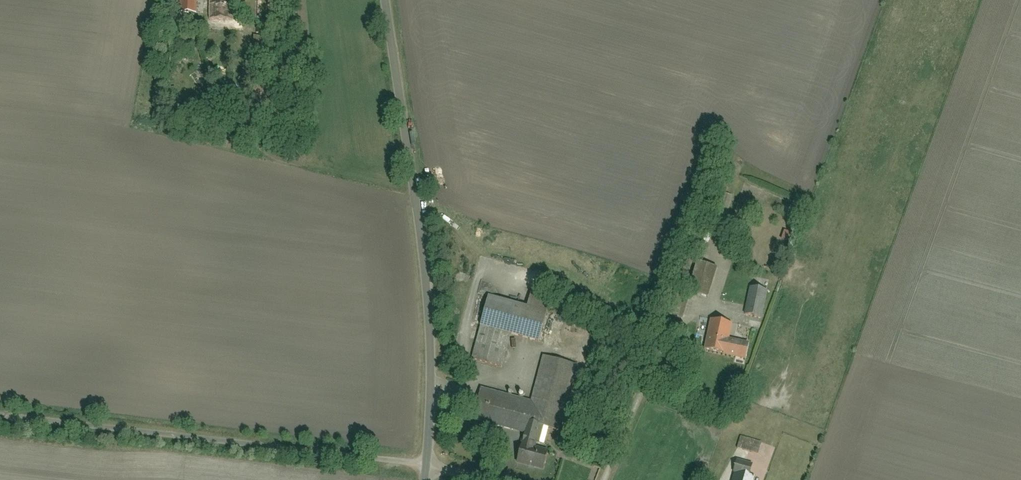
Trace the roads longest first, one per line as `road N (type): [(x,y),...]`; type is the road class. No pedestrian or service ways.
road 1 (residential): [(427,468),(427,284),(386,0)]
road 2 (unclassified): [(427,468),(0,416)]

